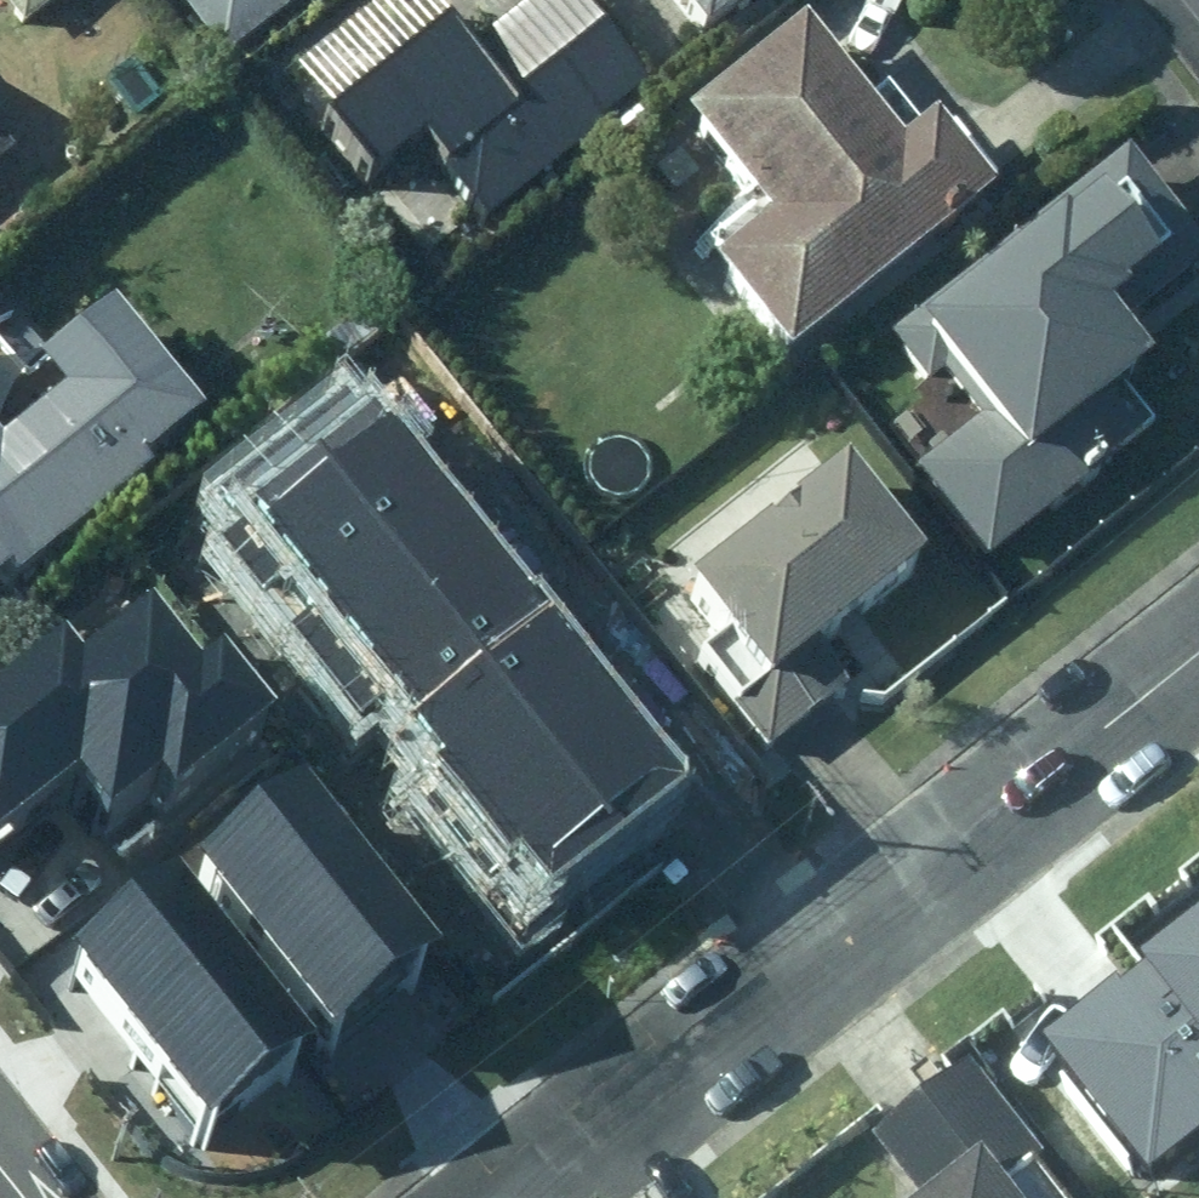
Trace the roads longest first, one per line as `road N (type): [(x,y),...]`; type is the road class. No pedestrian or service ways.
road 1 (residential): [(499,1197),(1198,641)]

